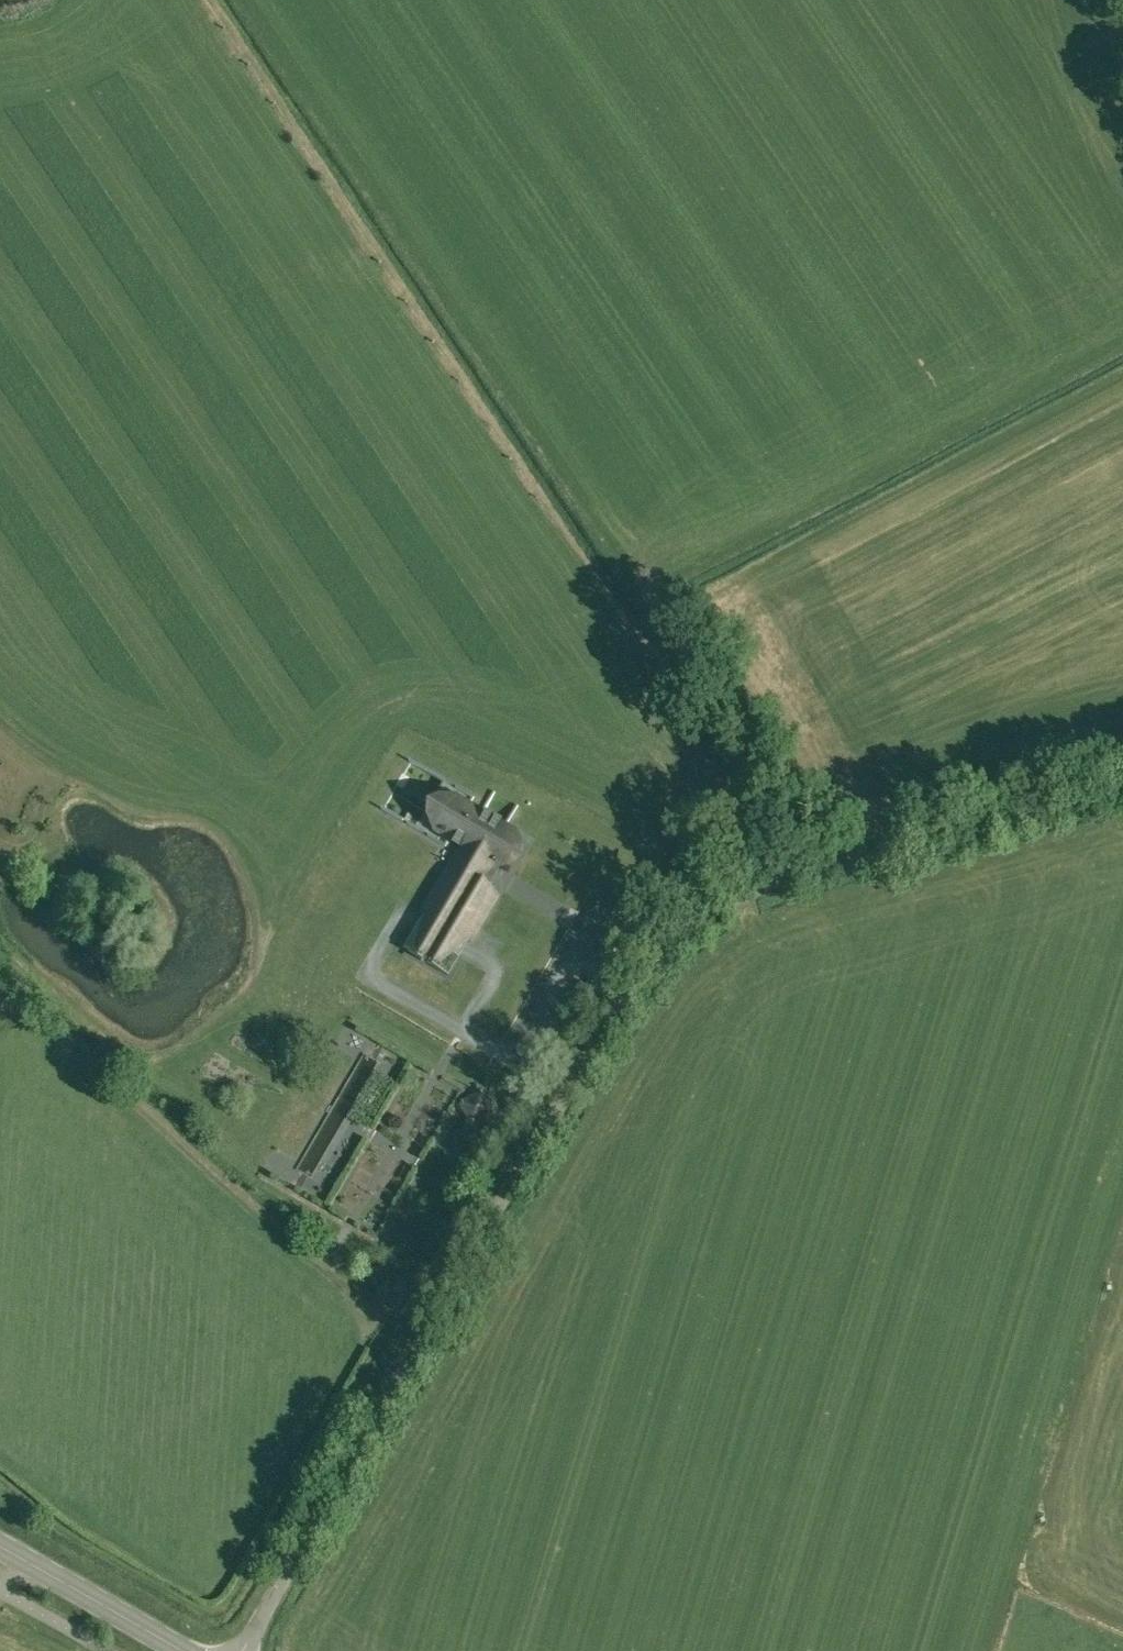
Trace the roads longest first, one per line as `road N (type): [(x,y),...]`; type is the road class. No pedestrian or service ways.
road 1 (unclassified): [(236,1650),(612,1021),(659,956),(723,904),(811,871),(1122,791)]
road 2 (primary): [(193,1650),(0,1539)]

